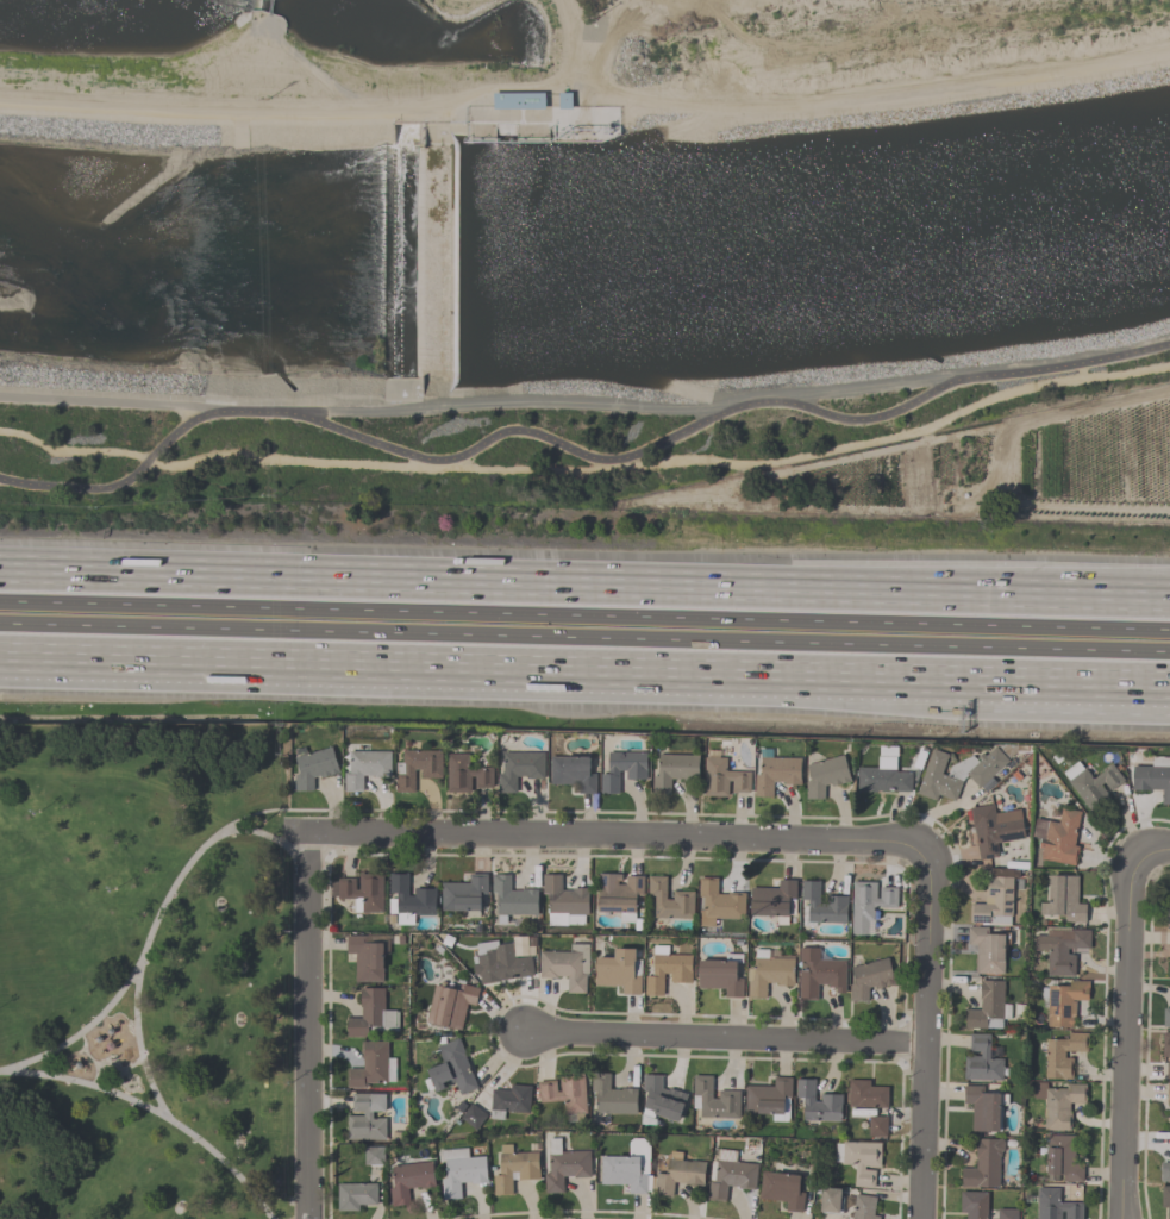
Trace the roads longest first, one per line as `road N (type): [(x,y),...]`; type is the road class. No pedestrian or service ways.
road 1 (motorway): [(0,624),(1169,653)]
road 2 (motorway): [(1169,630),(0,603)]
road 3 (motorway): [(0,663),(953,683)]
road 4 (motorway): [(952,592),(0,569)]
road 5 (residential): [(306,832),(897,842),(920,849)]
road 6 (residential): [(525,1033),(926,1045)]
road 7 (residential): [(308,1218),(306,832)]
road 8 (residential): [(920,1218),(931,868),(920,849)]
road 9 (residential): [(1121,1218),(1131,879),(1143,859)]
road 10 (motorway): [(1169,597),(952,592)]
road 11 (motorway): [(953,683),(1169,688)]

